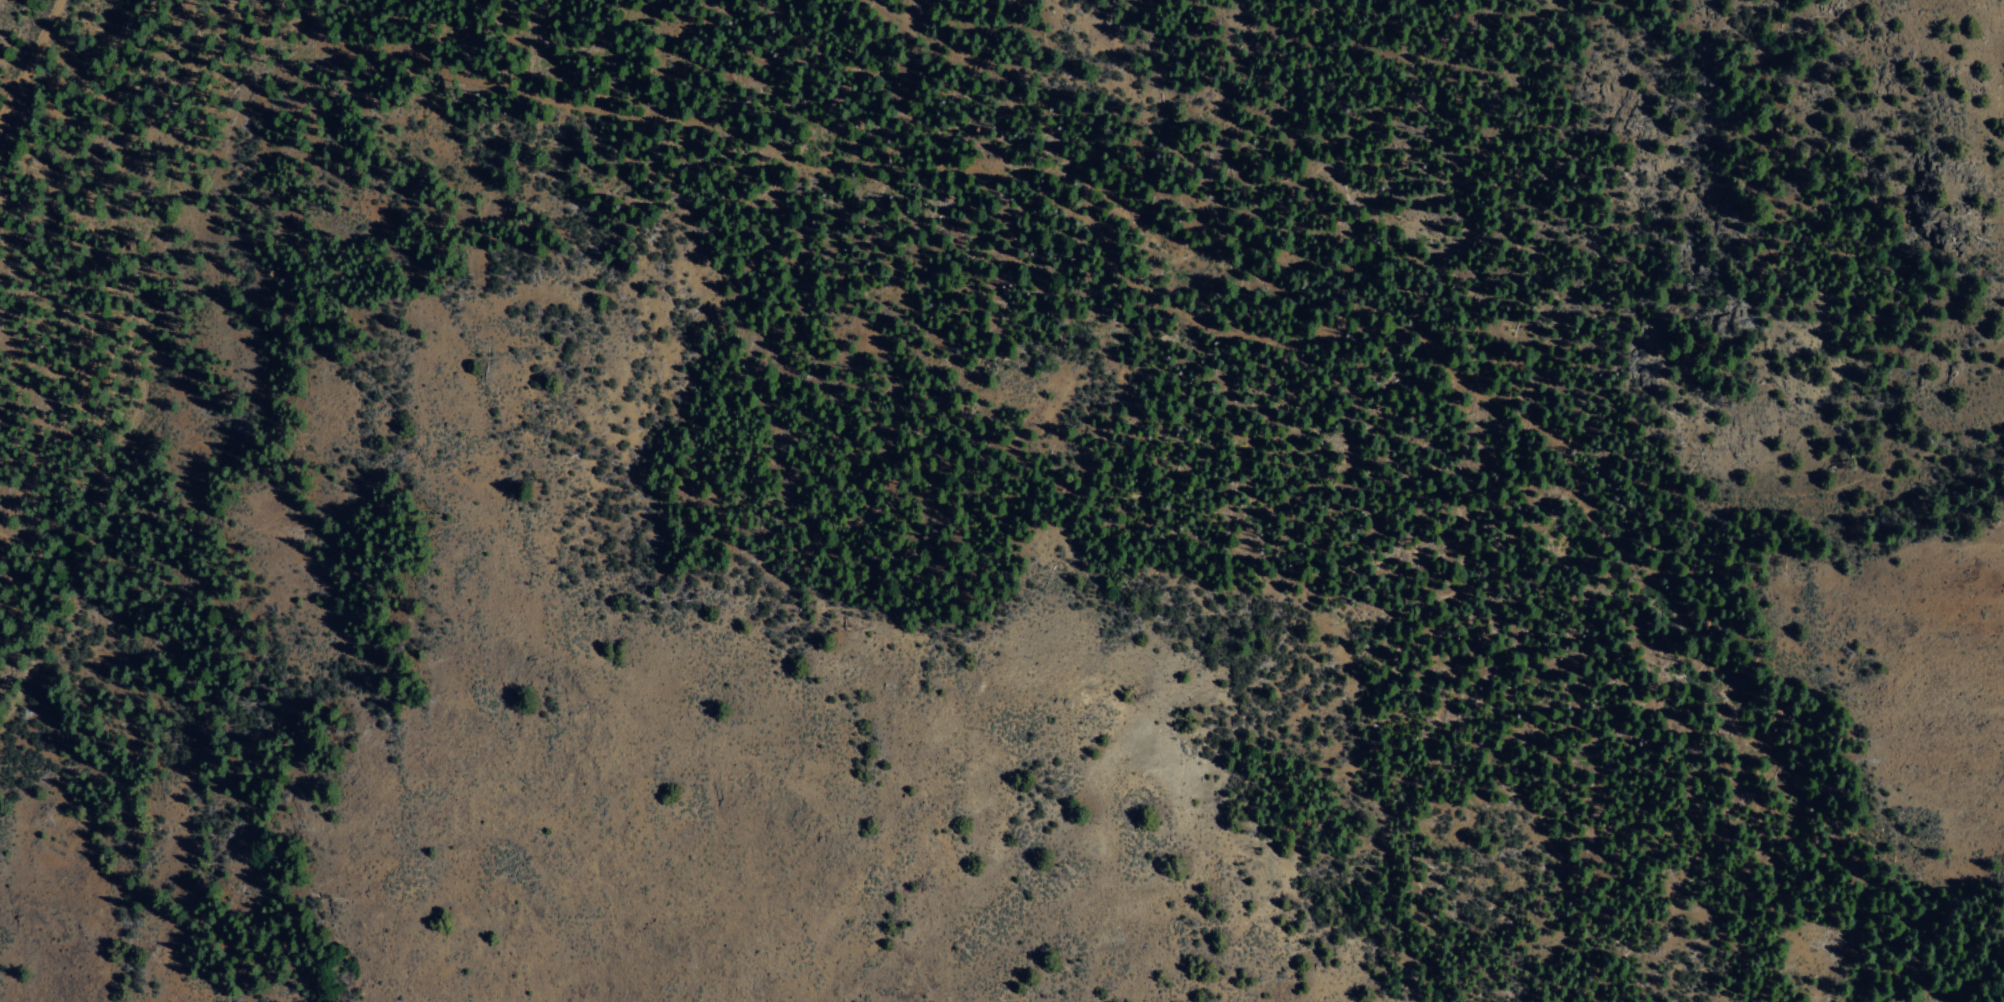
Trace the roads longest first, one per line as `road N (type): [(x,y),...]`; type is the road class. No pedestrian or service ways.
road 1 (residential): [(0,114),(56,0)]

